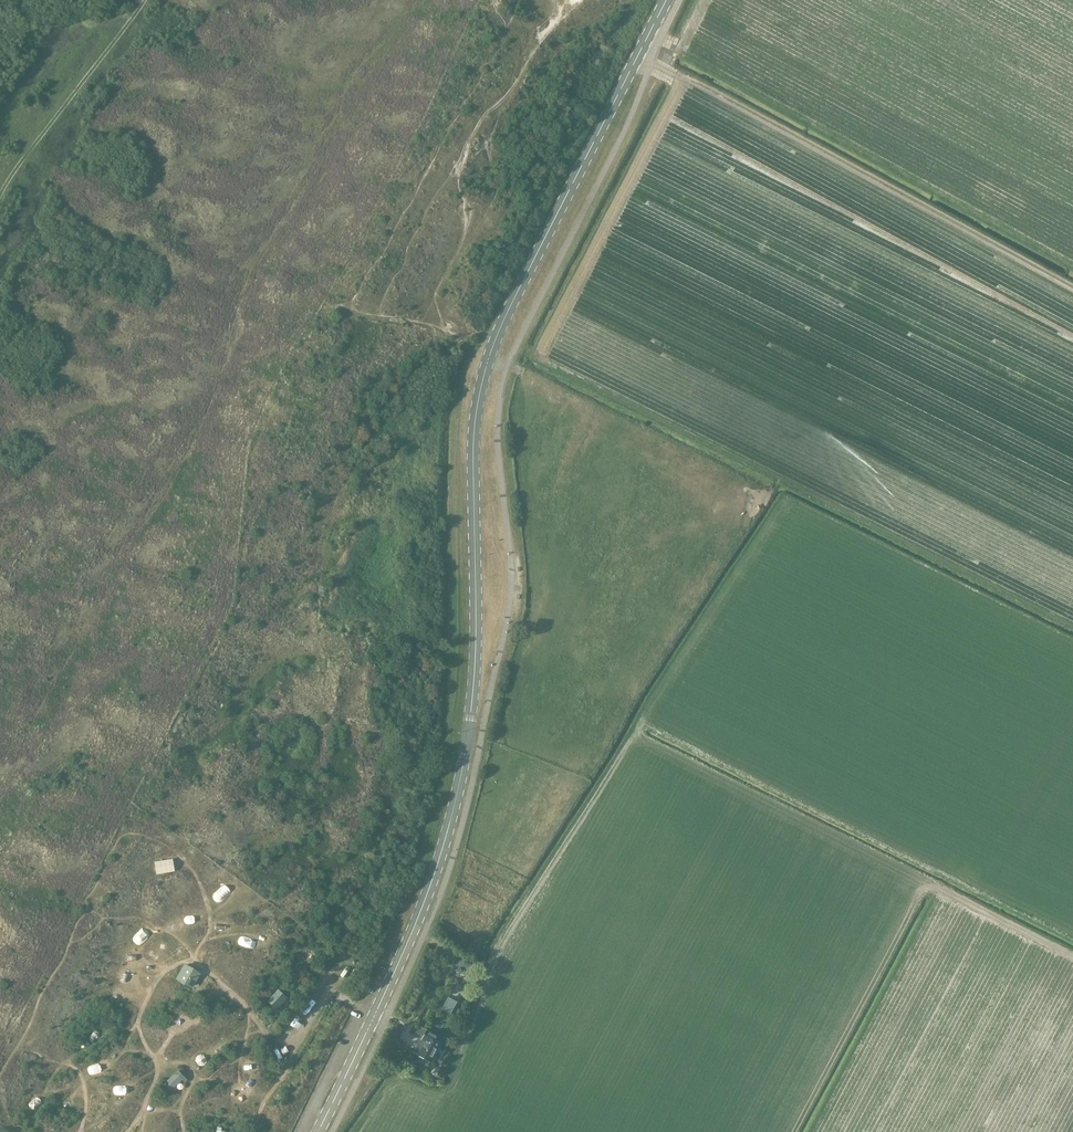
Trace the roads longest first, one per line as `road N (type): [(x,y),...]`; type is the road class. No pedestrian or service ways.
road 1 (secondary): [(316,1131),(412,930),(456,790),(475,677),(474,432),(487,364),(667,0)]
road 2 (track): [(356,1131),(395,1083),(442,1094),(499,946),(632,733)]
road 3 (track): [(632,733),(1072,958)]
road 4 (track): [(1072,291),(637,59)]
road 5 (track): [(632,733),(781,502)]
road 6 (track): [(144,0),(0,193)]

